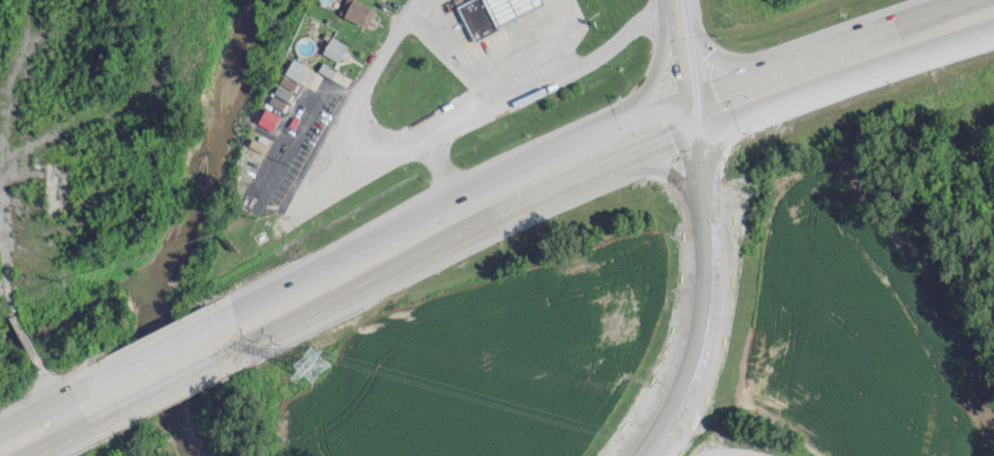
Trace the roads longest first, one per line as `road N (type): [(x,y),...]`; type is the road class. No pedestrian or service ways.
road 1 (secondary): [(218,358),(567,187),(694,134),(993,30)]
road 2 (secondary): [(629,123),(208,322)]
road 3 (secondary): [(971,0),(629,123)]
road 4 (residential): [(299,203),(420,0)]
road 5 (secondary): [(672,17),(657,74),(583,143)]
road 6 (tertiary): [(670,0),(694,134)]
road 7 (tertiary): [(694,134),(697,74),(687,0)]

